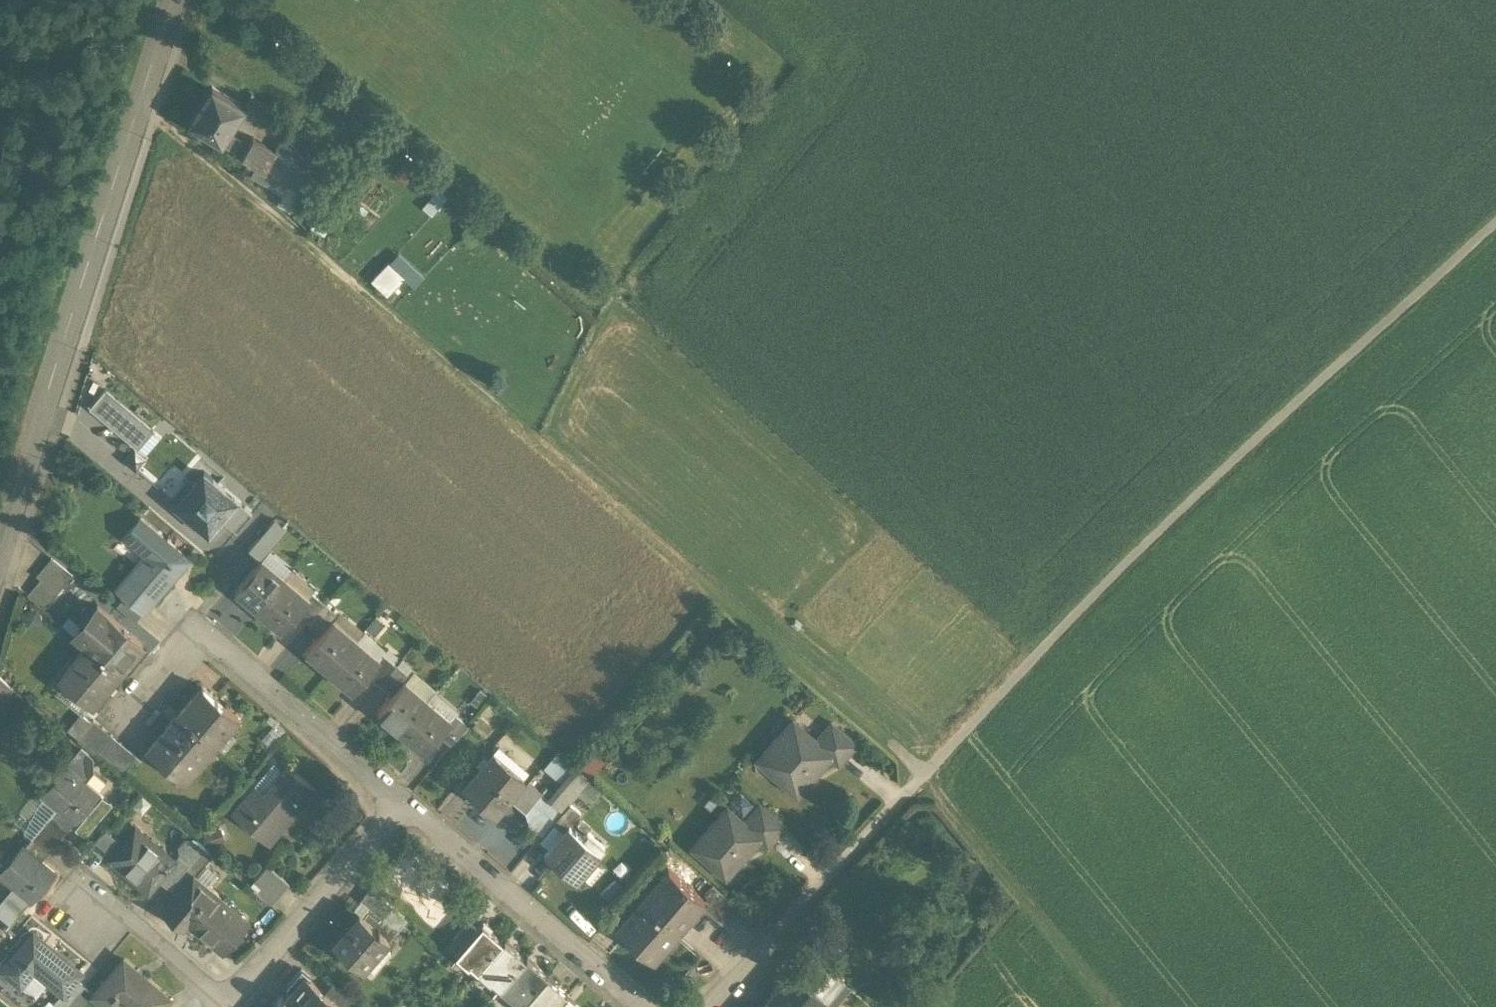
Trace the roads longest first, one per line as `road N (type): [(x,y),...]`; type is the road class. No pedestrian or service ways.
road 1 (track): [(1113,1006),(927,775),(140,106)]
road 2 (track): [(774,937),(1195,502),(1495,227)]
road 3 (tertiary): [(175,0),(0,565)]
road 4 (residential): [(403,804),(201,636),(126,727)]
road 5 (residential): [(639,1006),(403,804)]
road 6 (residential): [(403,804),(229,1006)]

